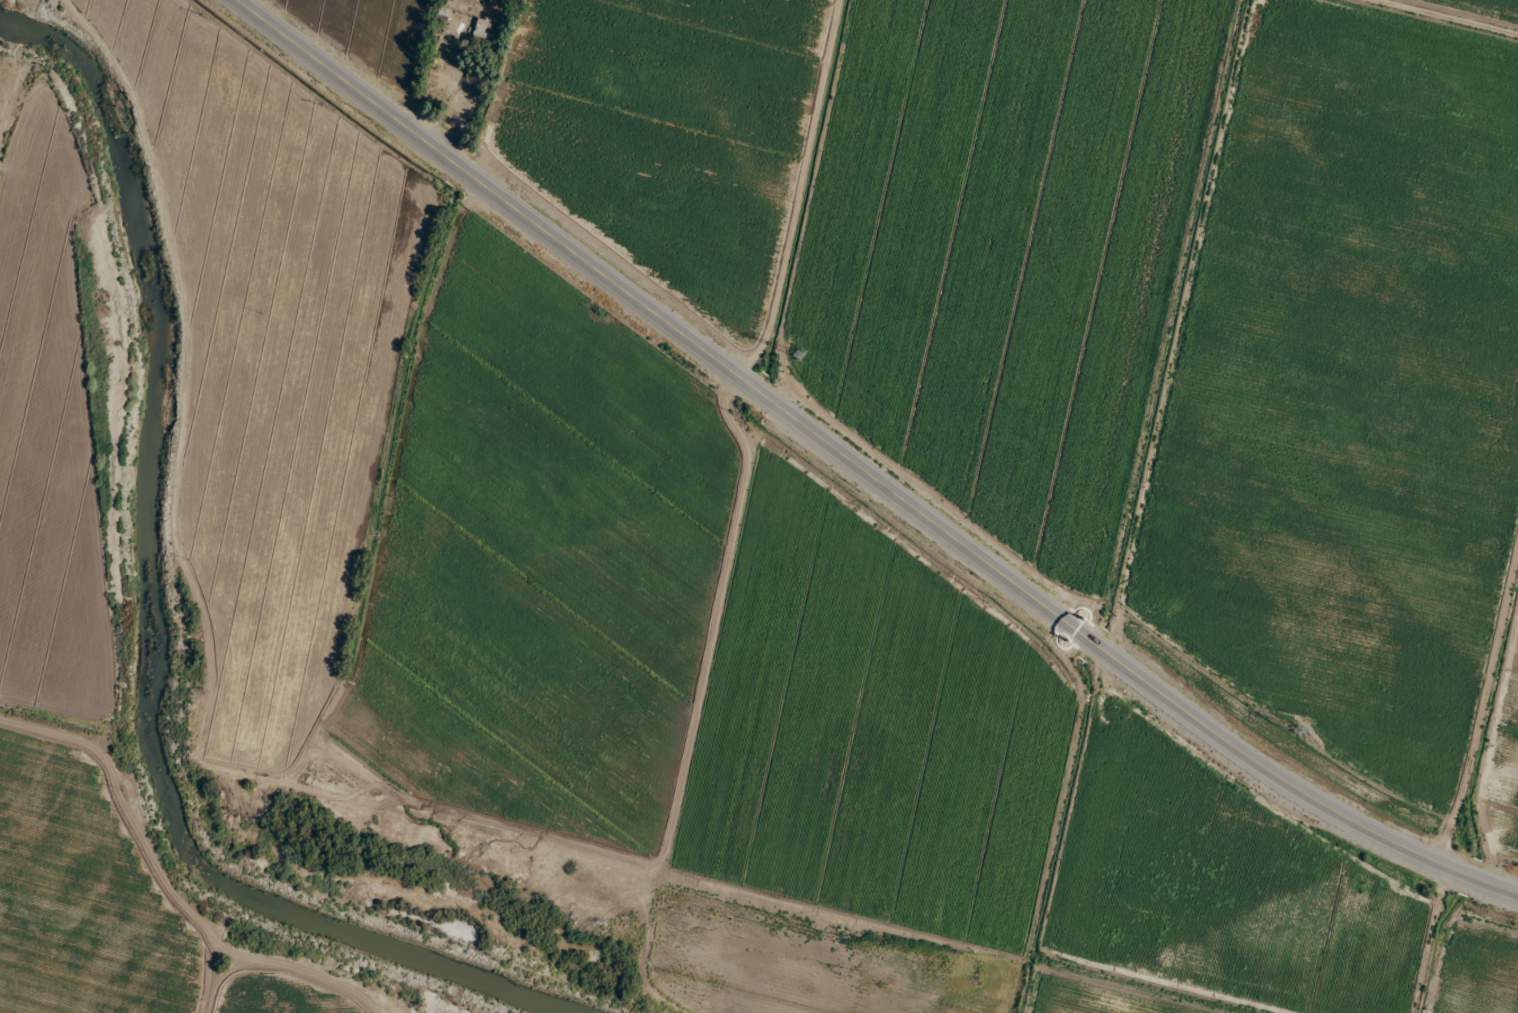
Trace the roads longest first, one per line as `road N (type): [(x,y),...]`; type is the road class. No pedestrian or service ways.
road 1 (track): [(1379,0),(1517,33)]

